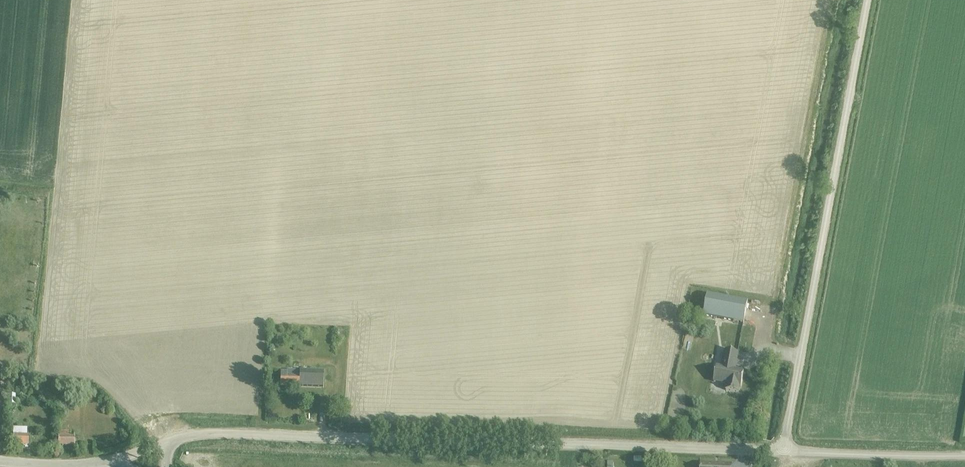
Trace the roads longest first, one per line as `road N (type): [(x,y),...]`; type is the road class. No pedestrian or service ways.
road 1 (unclassified): [(783,451),(215,434),(168,443)]
road 2 (unclassified): [(783,451),(869,0)]
road 3 (unclassified): [(964,456),(783,451)]

